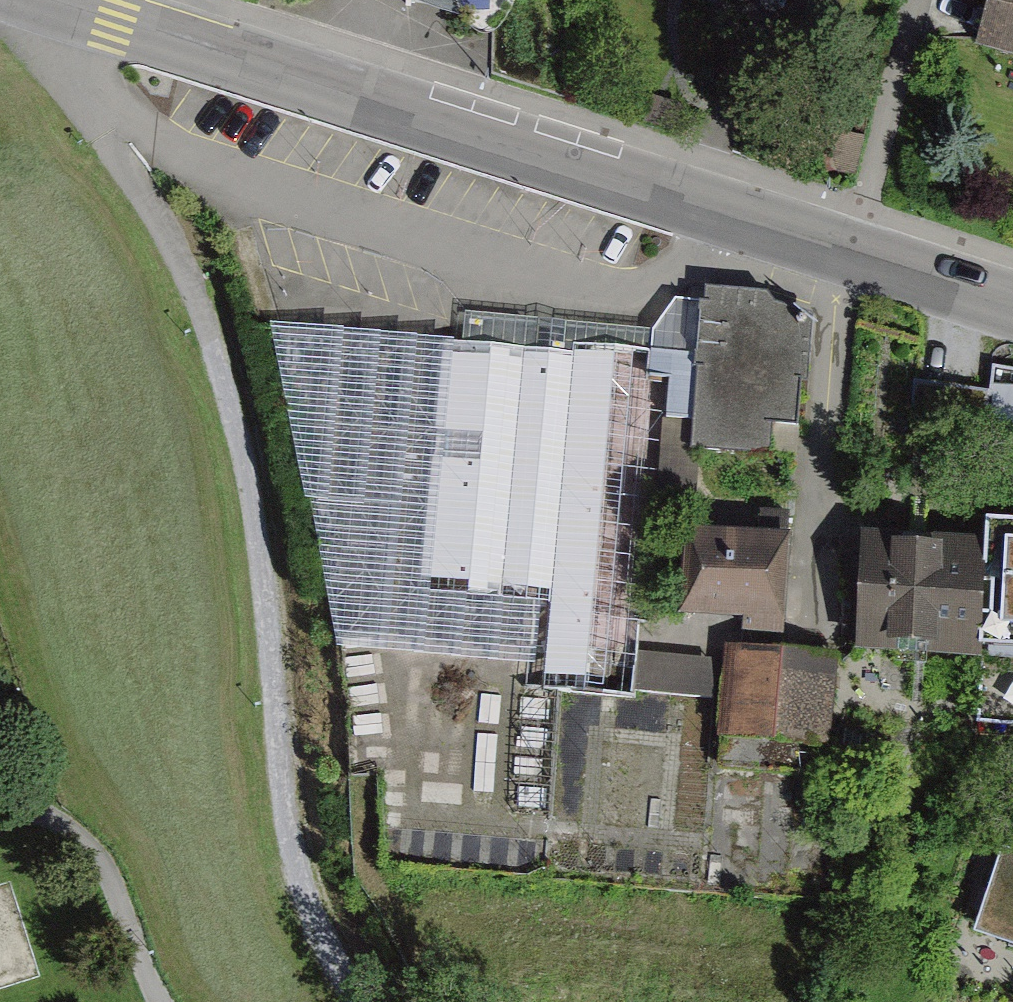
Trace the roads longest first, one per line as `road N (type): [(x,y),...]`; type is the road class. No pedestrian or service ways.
road 1 (tertiary): [(1012,307),(46,0)]
road 2 (track): [(103,55),(96,104),(104,135),(157,216),(223,377),(259,537),(295,855),(307,898),(362,1001)]
road 3 (track): [(0,792),(70,830),(103,866),(160,1001)]

